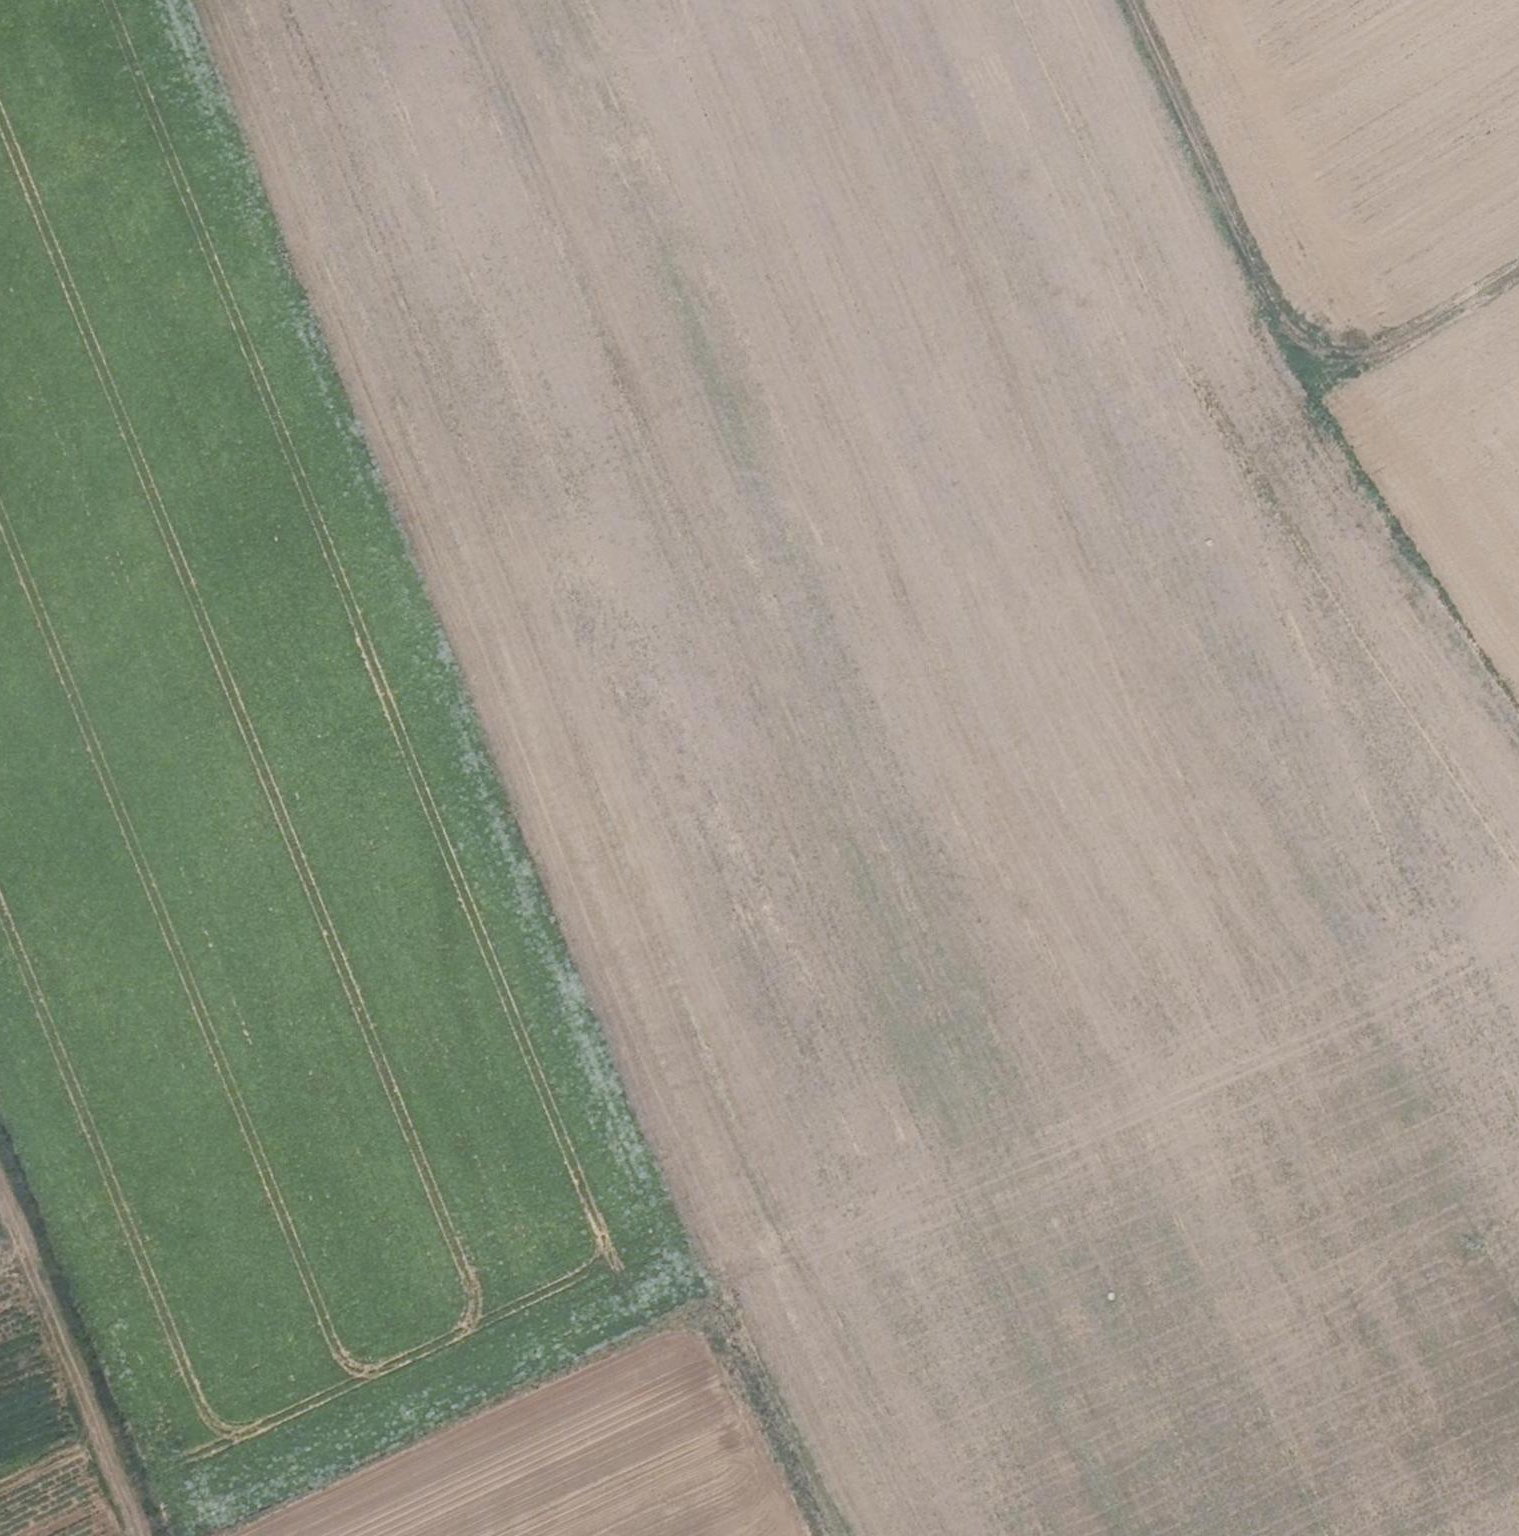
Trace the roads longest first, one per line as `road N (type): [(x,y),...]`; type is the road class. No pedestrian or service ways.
road 1 (track): [(1118,0),(1276,335),(1371,358),(1518,265)]
road 2 (track): [(853,1535),(704,1245)]

